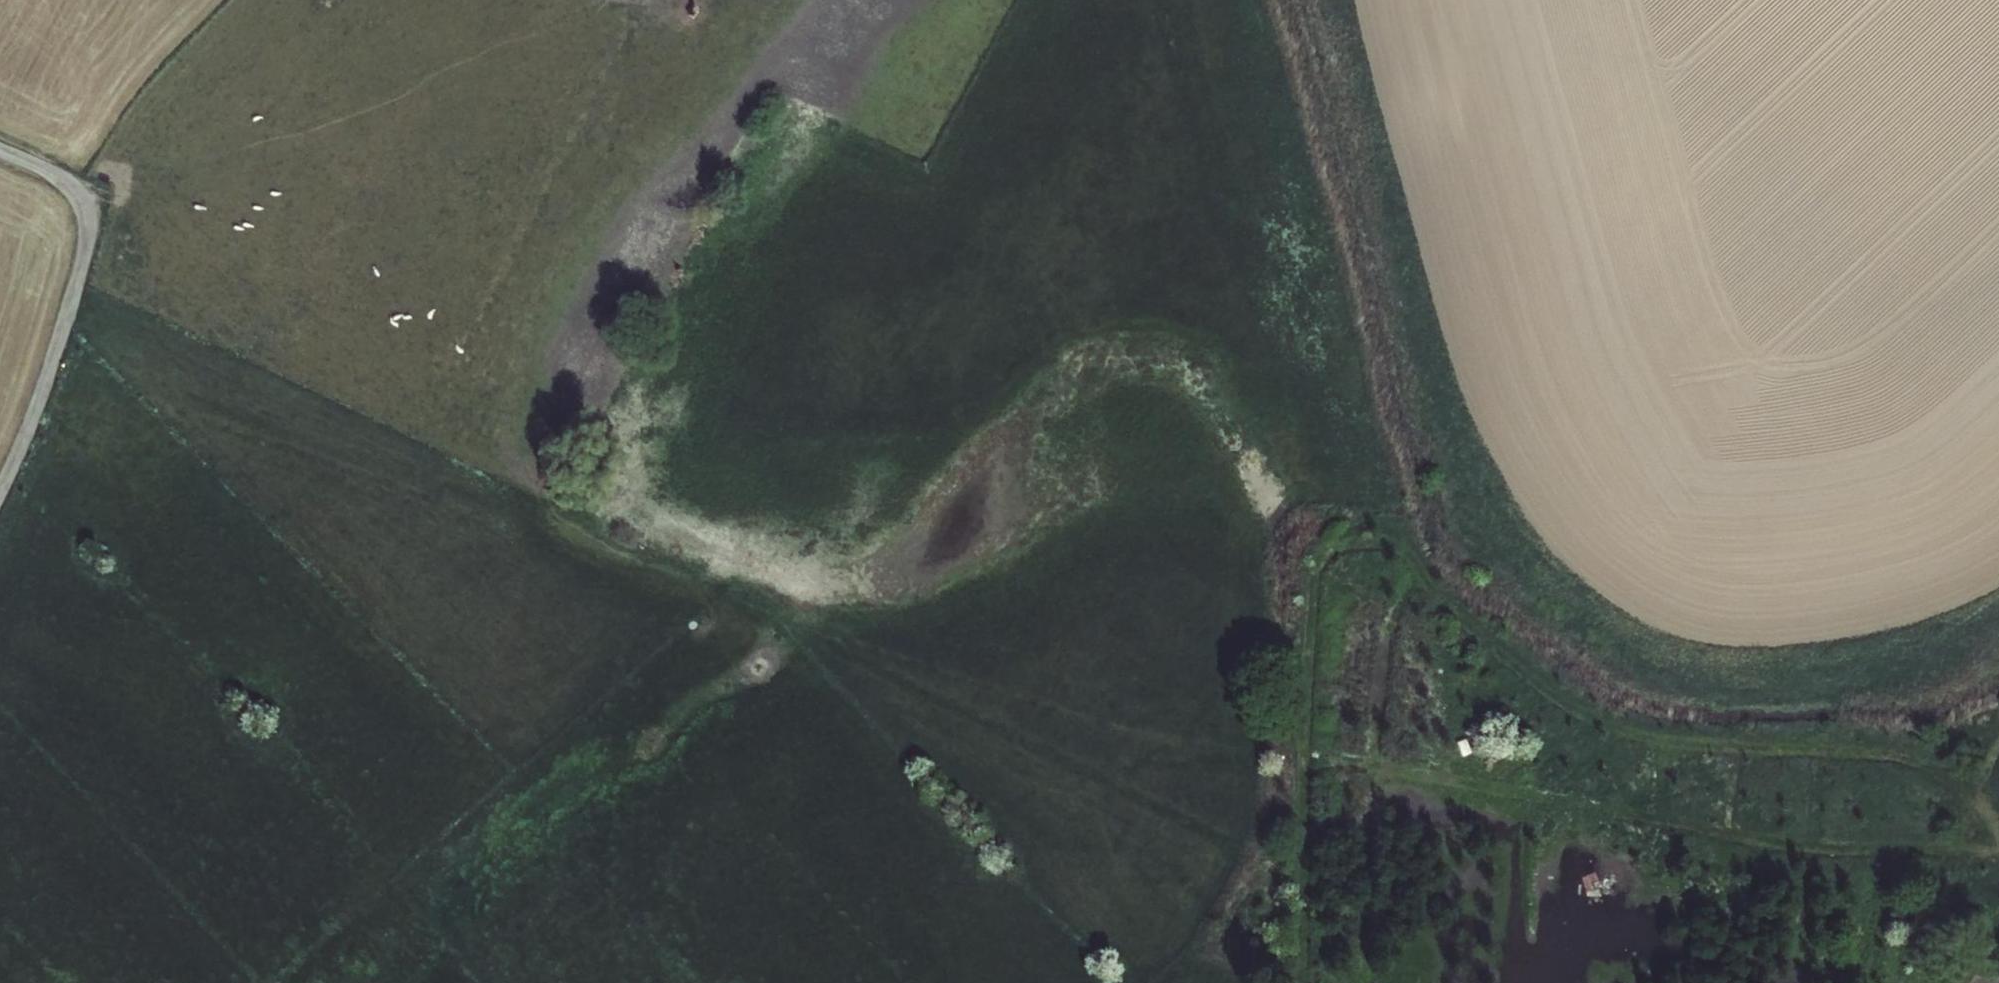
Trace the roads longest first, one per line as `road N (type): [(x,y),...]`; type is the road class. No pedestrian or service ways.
road 1 (track): [(0,492),(65,325),(88,220),(64,181),(0,149)]
road 2 (track): [(1998,841),(1977,828),(1968,777),(1998,731)]

